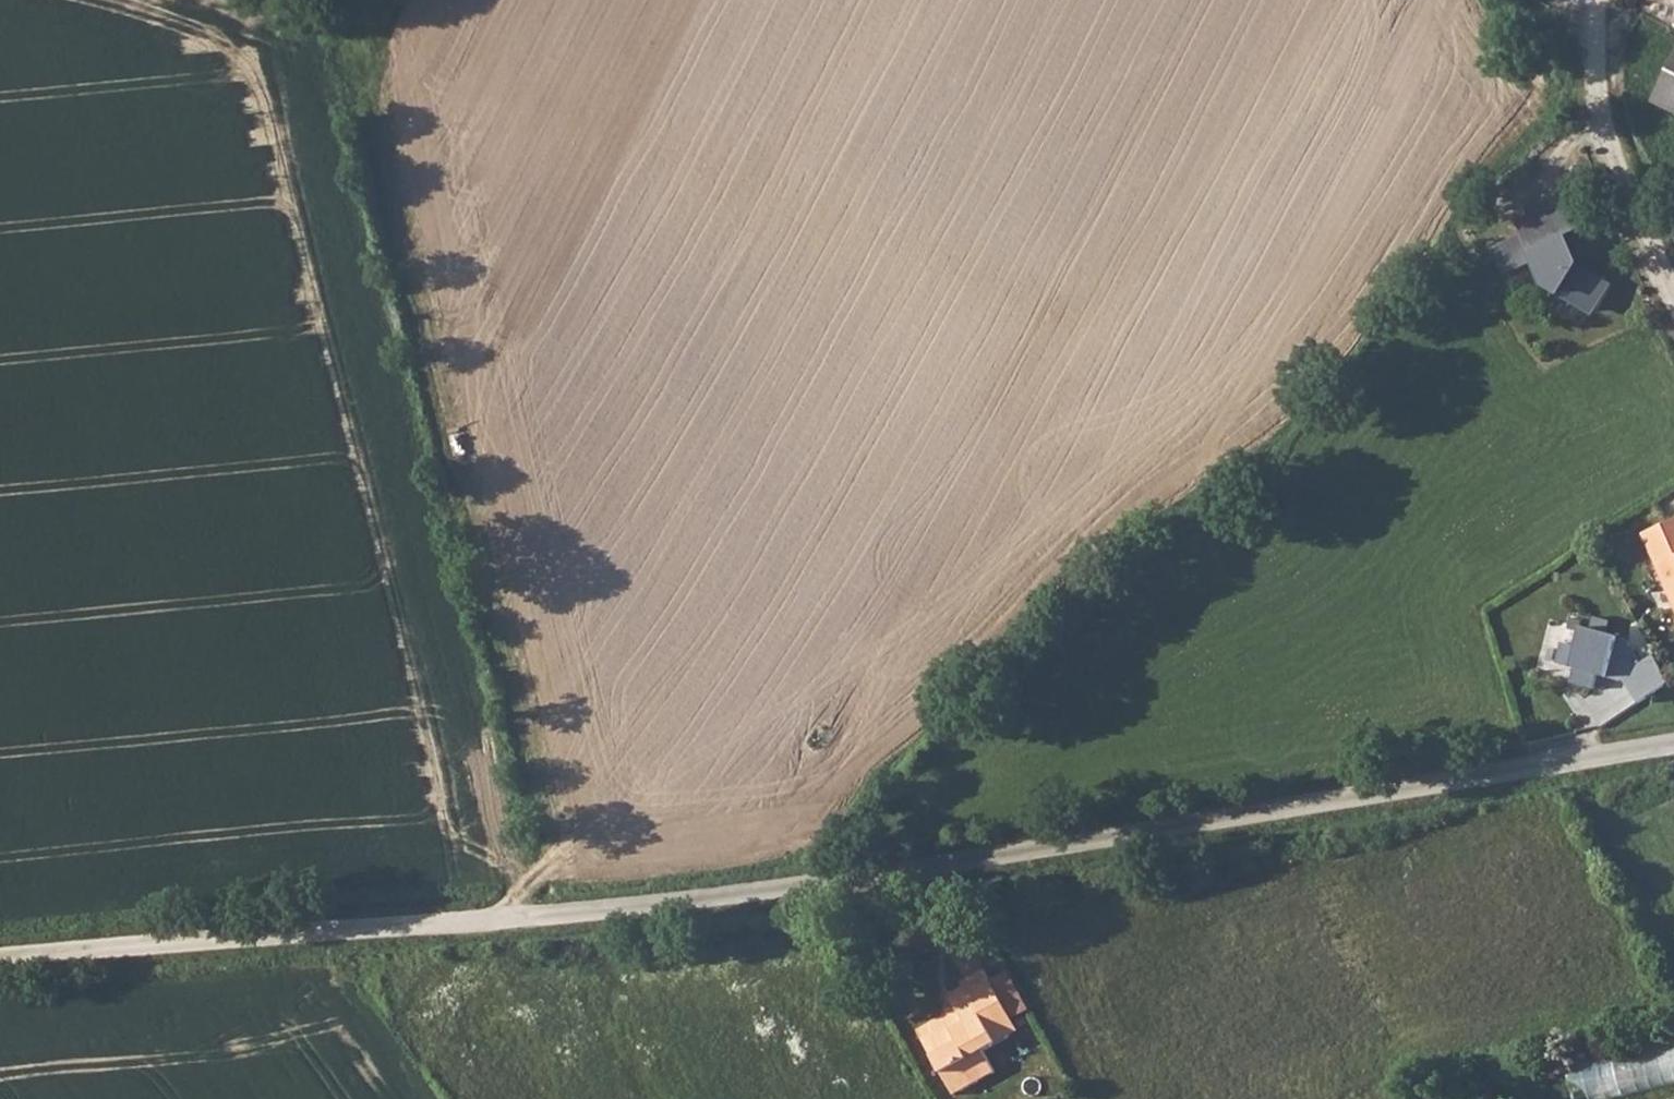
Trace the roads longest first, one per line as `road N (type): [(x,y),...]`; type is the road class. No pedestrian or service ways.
road 1 (residential): [(1673,745),(778,894)]
road 2 (unclassified): [(778,894),(0,961)]
road 3 (unclassified): [(1673,287),(1617,164),(1591,52),(1592,0)]

